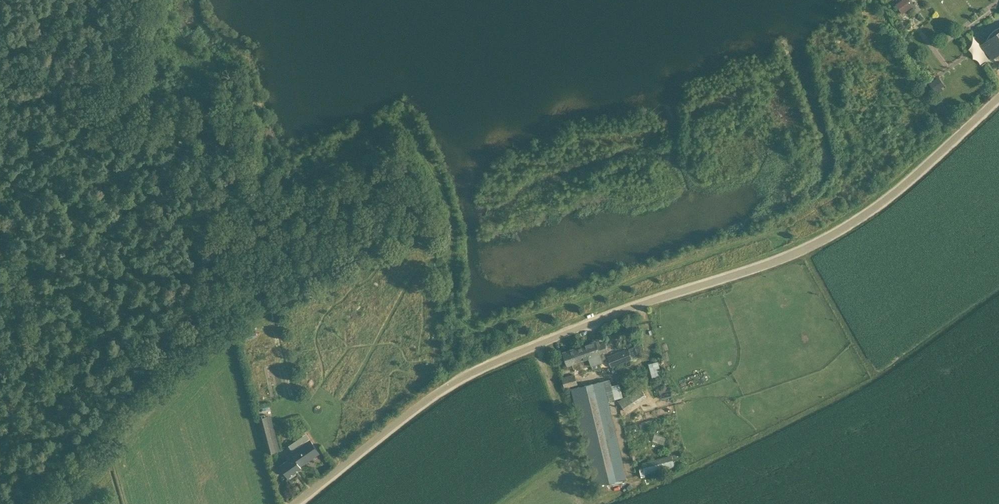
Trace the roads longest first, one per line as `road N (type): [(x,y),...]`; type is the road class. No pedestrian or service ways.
road 1 (unclassified): [(294,503),(439,392),(487,366),(835,234),(881,204),(998,96)]

